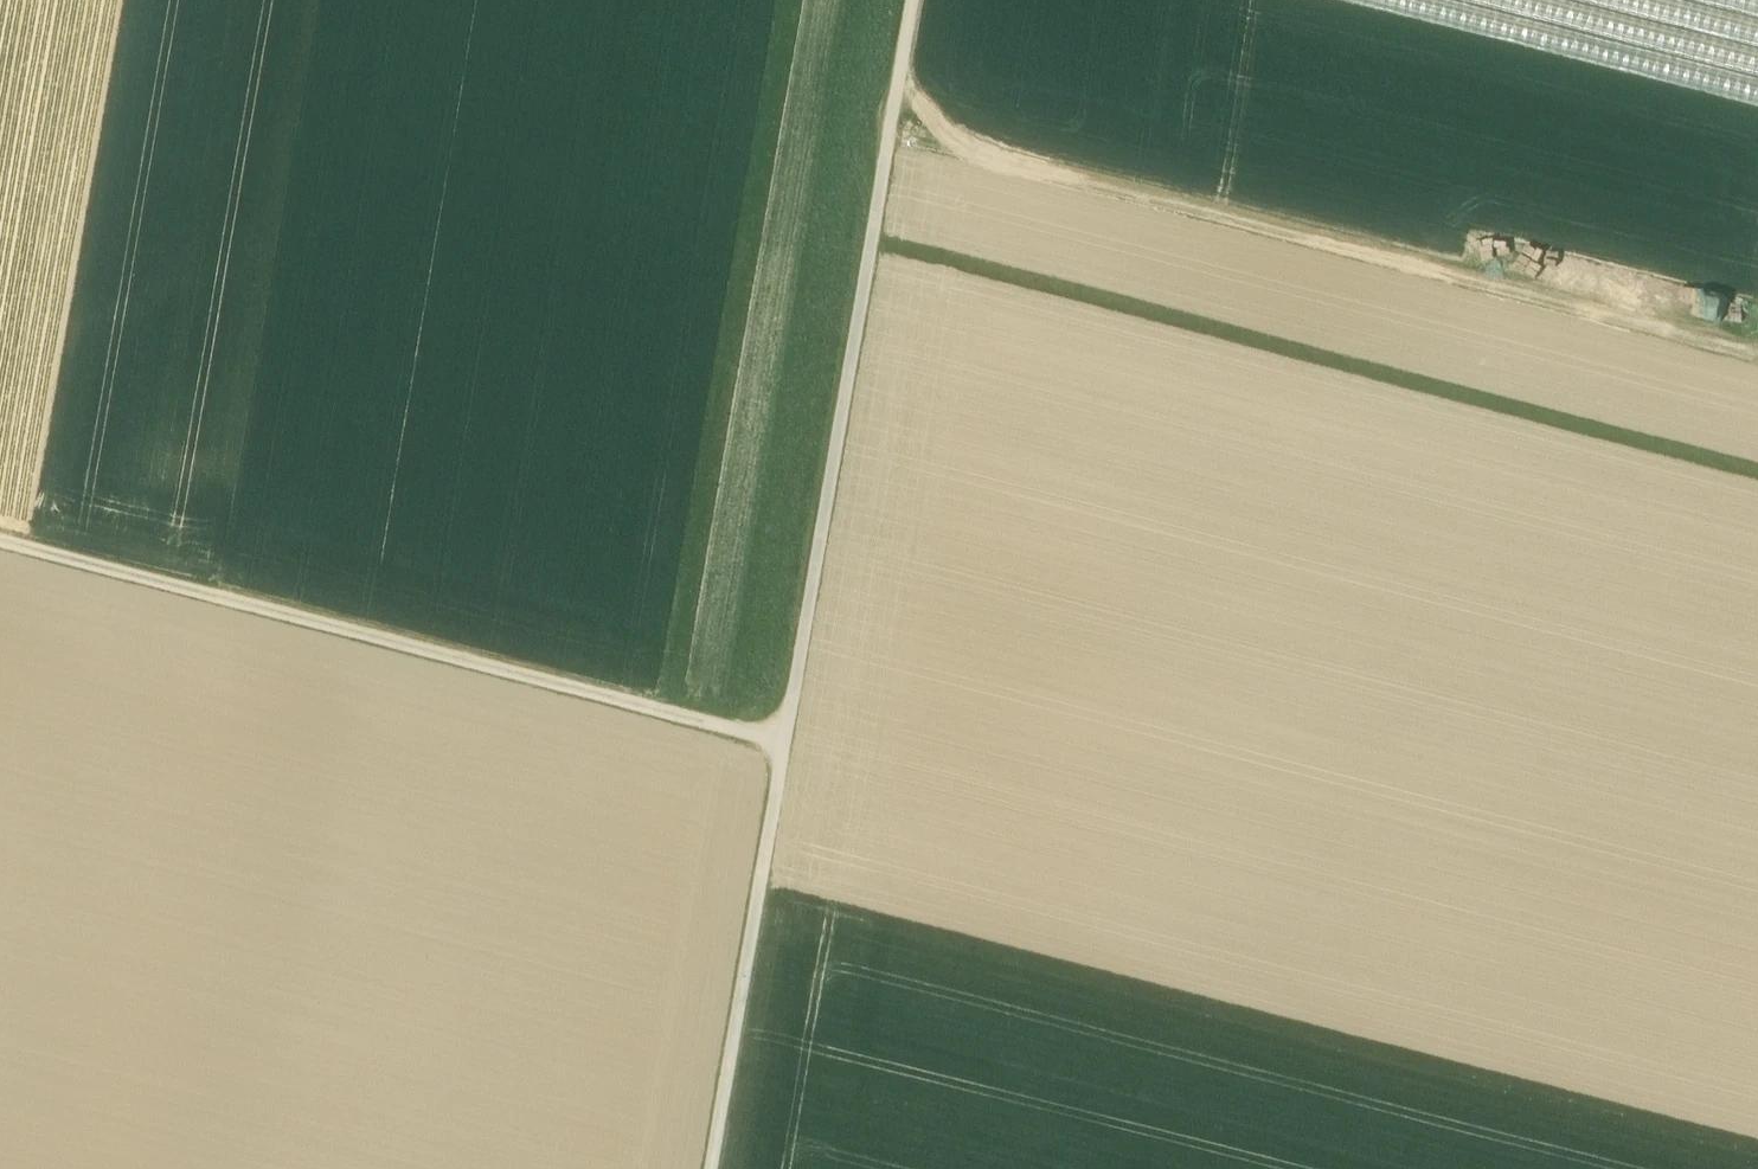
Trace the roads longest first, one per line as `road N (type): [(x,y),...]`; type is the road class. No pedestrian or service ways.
road 1 (track): [(715,1168),(913,0)]
road 2 (track): [(787,746),(0,546)]

